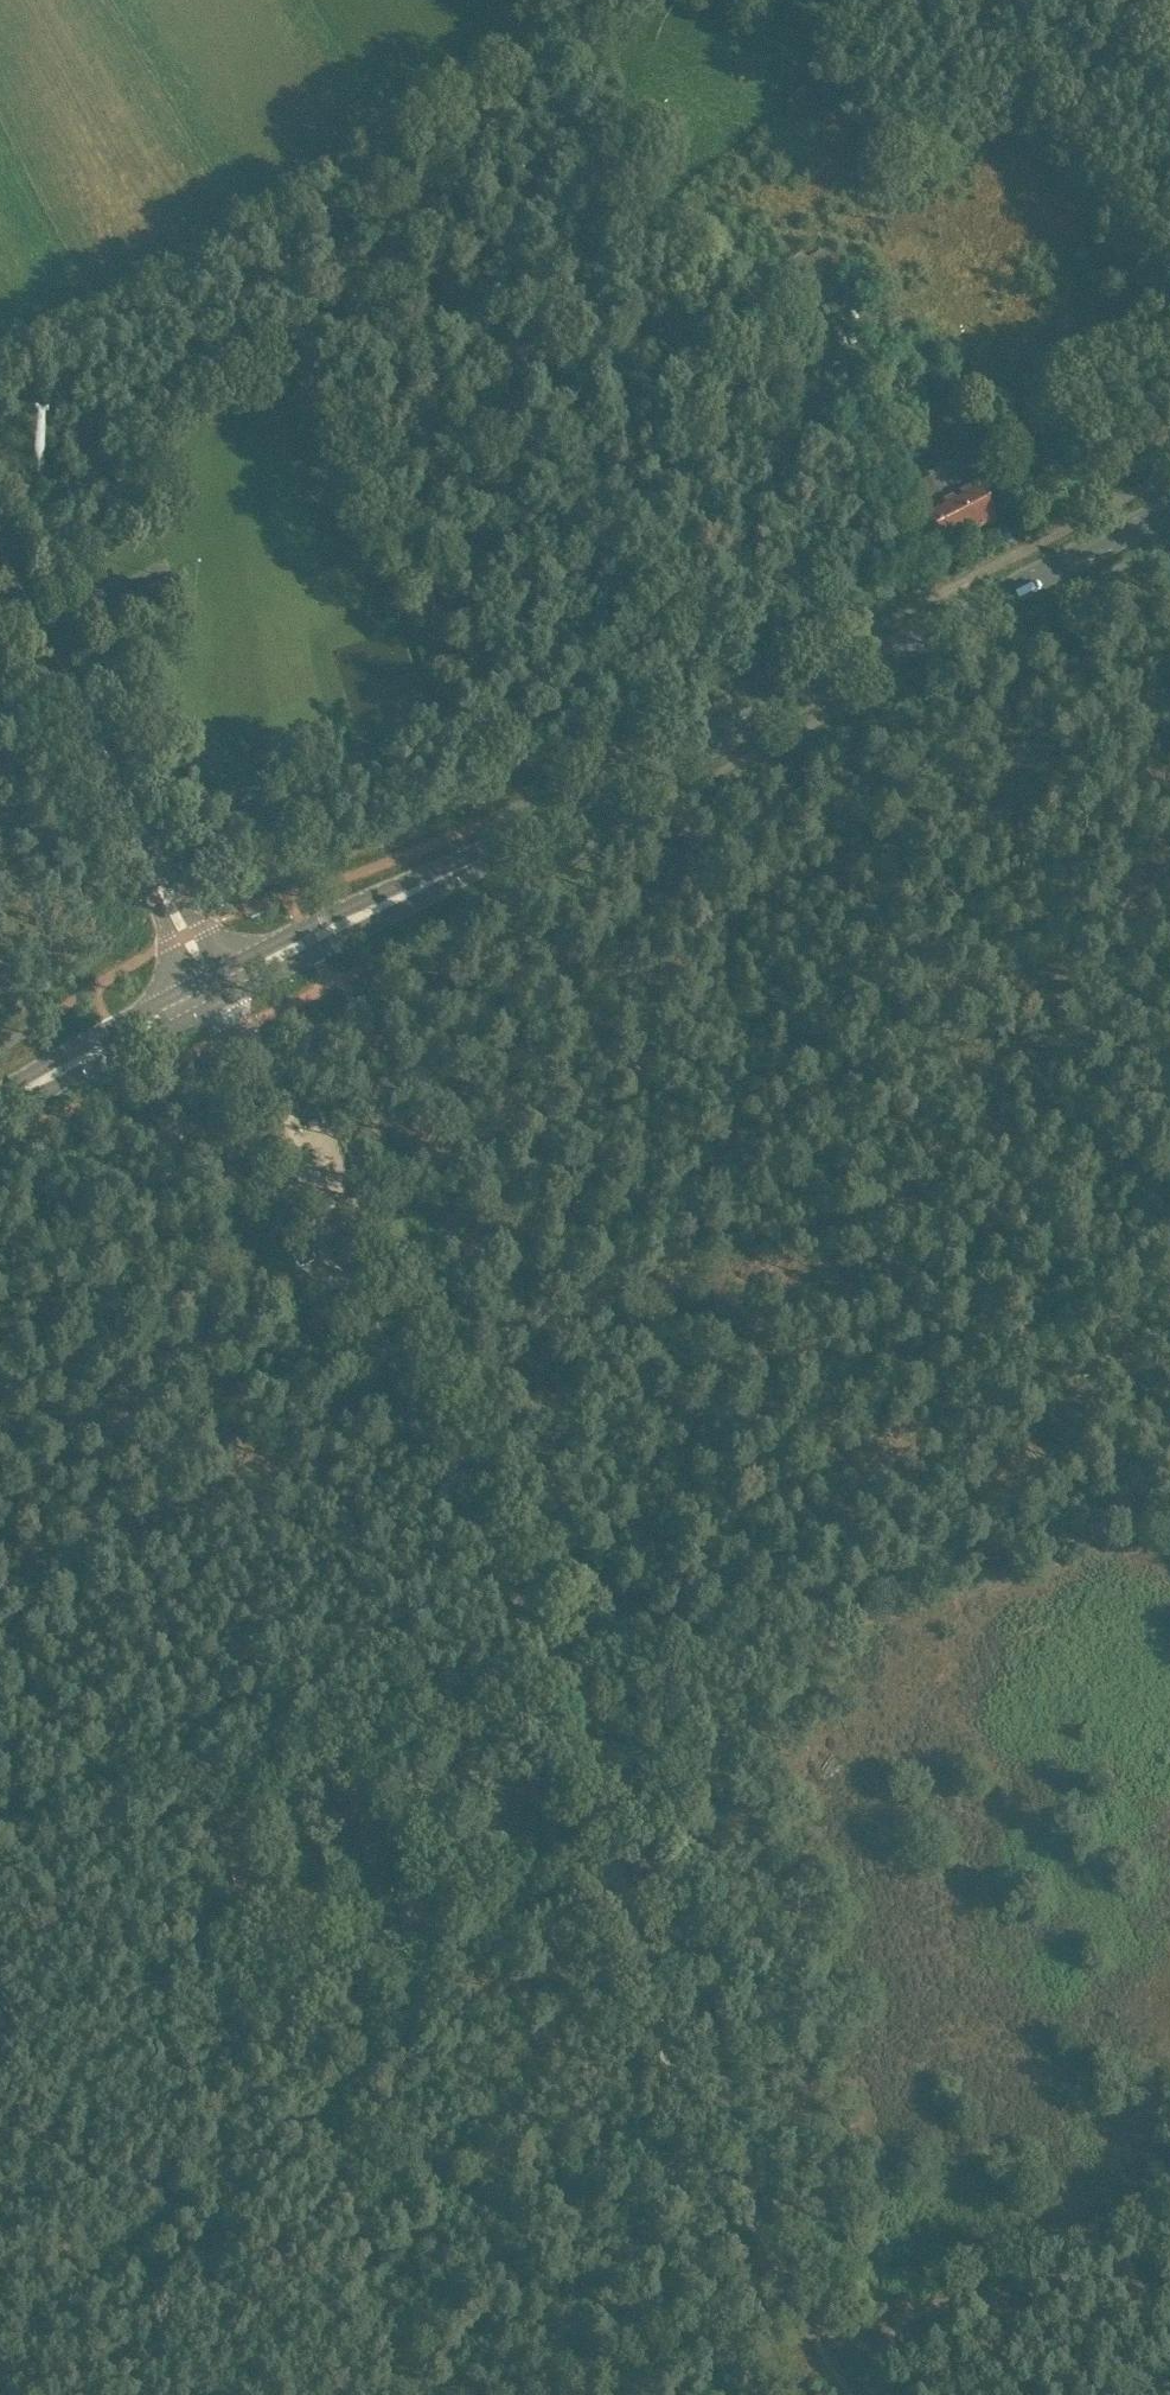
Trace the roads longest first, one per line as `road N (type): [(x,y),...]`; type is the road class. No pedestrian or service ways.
road 1 (track): [(806,2394),(760,2320),(556,1687)]
road 2 (secondary): [(508,845),(1169,508)]
road 3 (track): [(241,1028),(363,1305),(529,1620),(556,1687)]
road 4 (secondary): [(222,1003),(439,891),(508,845)]
road 5 (secondary): [(508,845),(409,878),(223,970)]
road 6 (tertiary): [(122,808),(0,574)]
road 7 (secondary): [(0,1111),(222,1003)]
road 8 (secondary): [(194,985),(0,1097)]
road 9 (tertiary): [(122,808),(194,985)]
road 10 (tertiary): [(223,970),(122,808)]

